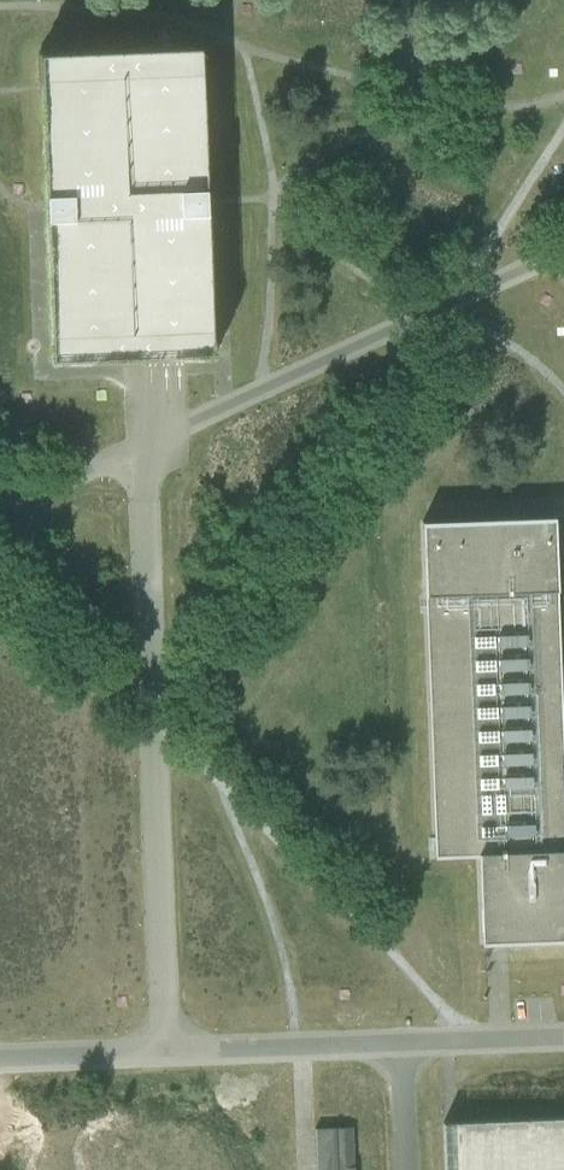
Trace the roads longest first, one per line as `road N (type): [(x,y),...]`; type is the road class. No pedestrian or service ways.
road 1 (unclassified): [(142,452),(165,1052)]
road 2 (unclassified): [(563,248),(142,452)]
road 3 (unclassified): [(165,1052),(402,1045)]
road 4 (unclassified): [(0,1059),(165,1052)]
road 5 (unclassified): [(402,1045),(563,1041)]
road 6 (unclassified): [(142,452),(0,494)]
road 7 (unclassified): [(407,1169),(402,1045)]

